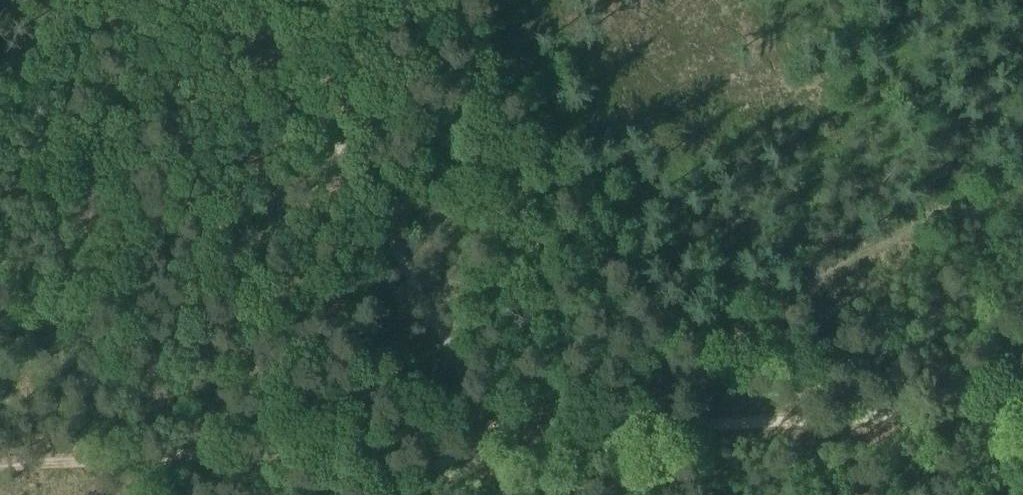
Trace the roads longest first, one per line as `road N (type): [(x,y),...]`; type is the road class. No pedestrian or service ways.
road 1 (track): [(561,434),(841,270),(1022,196)]
road 2 (track): [(481,441),(476,399),(274,41),(262,0)]
road 3 (track): [(0,466),(481,441)]
road 4 (track): [(1022,411),(561,434)]

